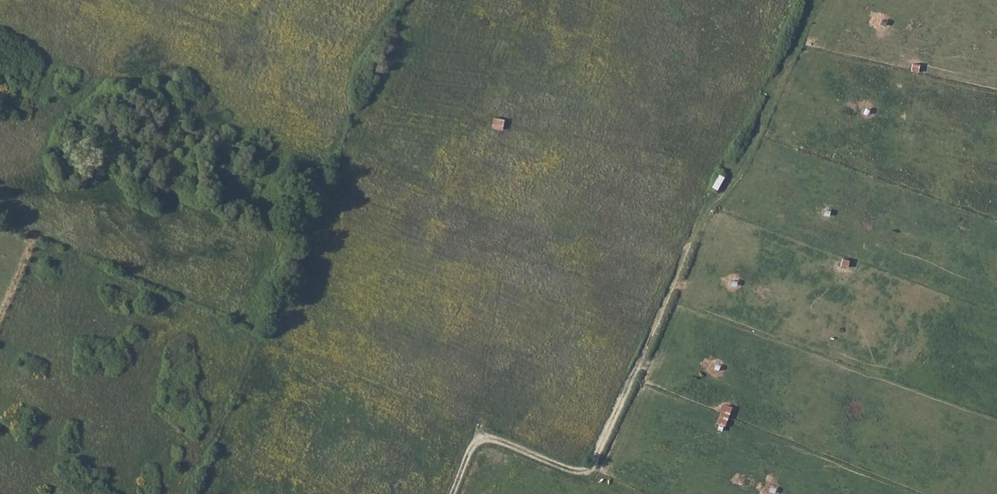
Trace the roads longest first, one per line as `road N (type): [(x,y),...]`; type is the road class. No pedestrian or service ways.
road 1 (track): [(741,168),(817,0)]

